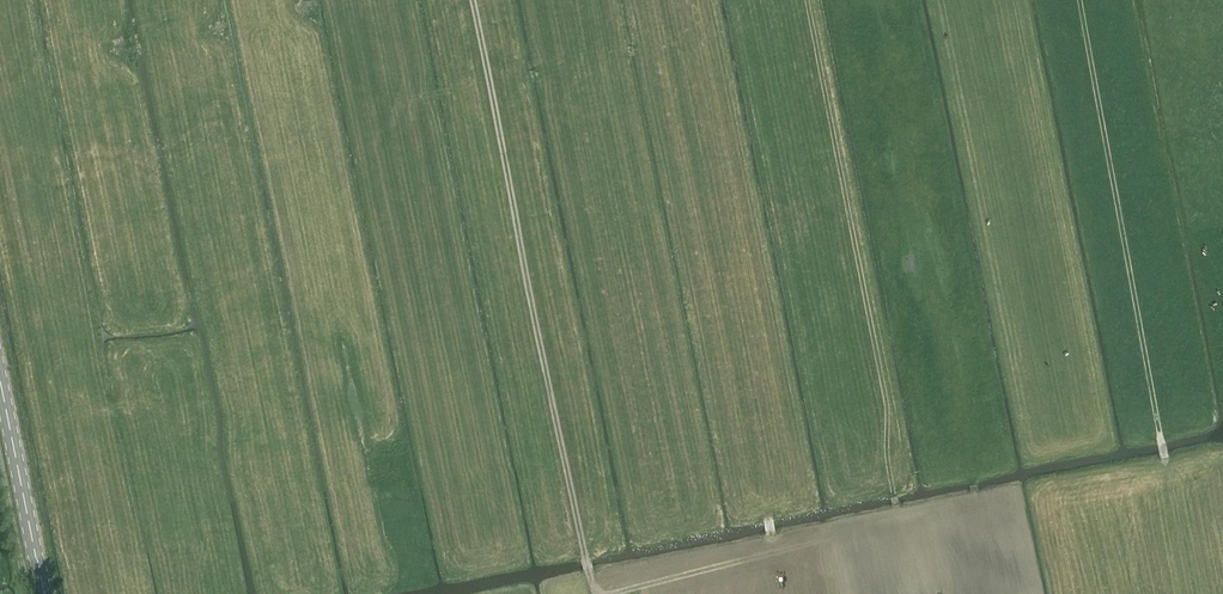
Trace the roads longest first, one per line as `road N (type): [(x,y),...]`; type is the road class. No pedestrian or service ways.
road 1 (track): [(586,556),(472,0)]
road 2 (track): [(894,492),(887,406),(807,0)]
road 3 (track): [(1166,458),(1080,0)]
road 4 (primary): [(44,593),(0,375)]

